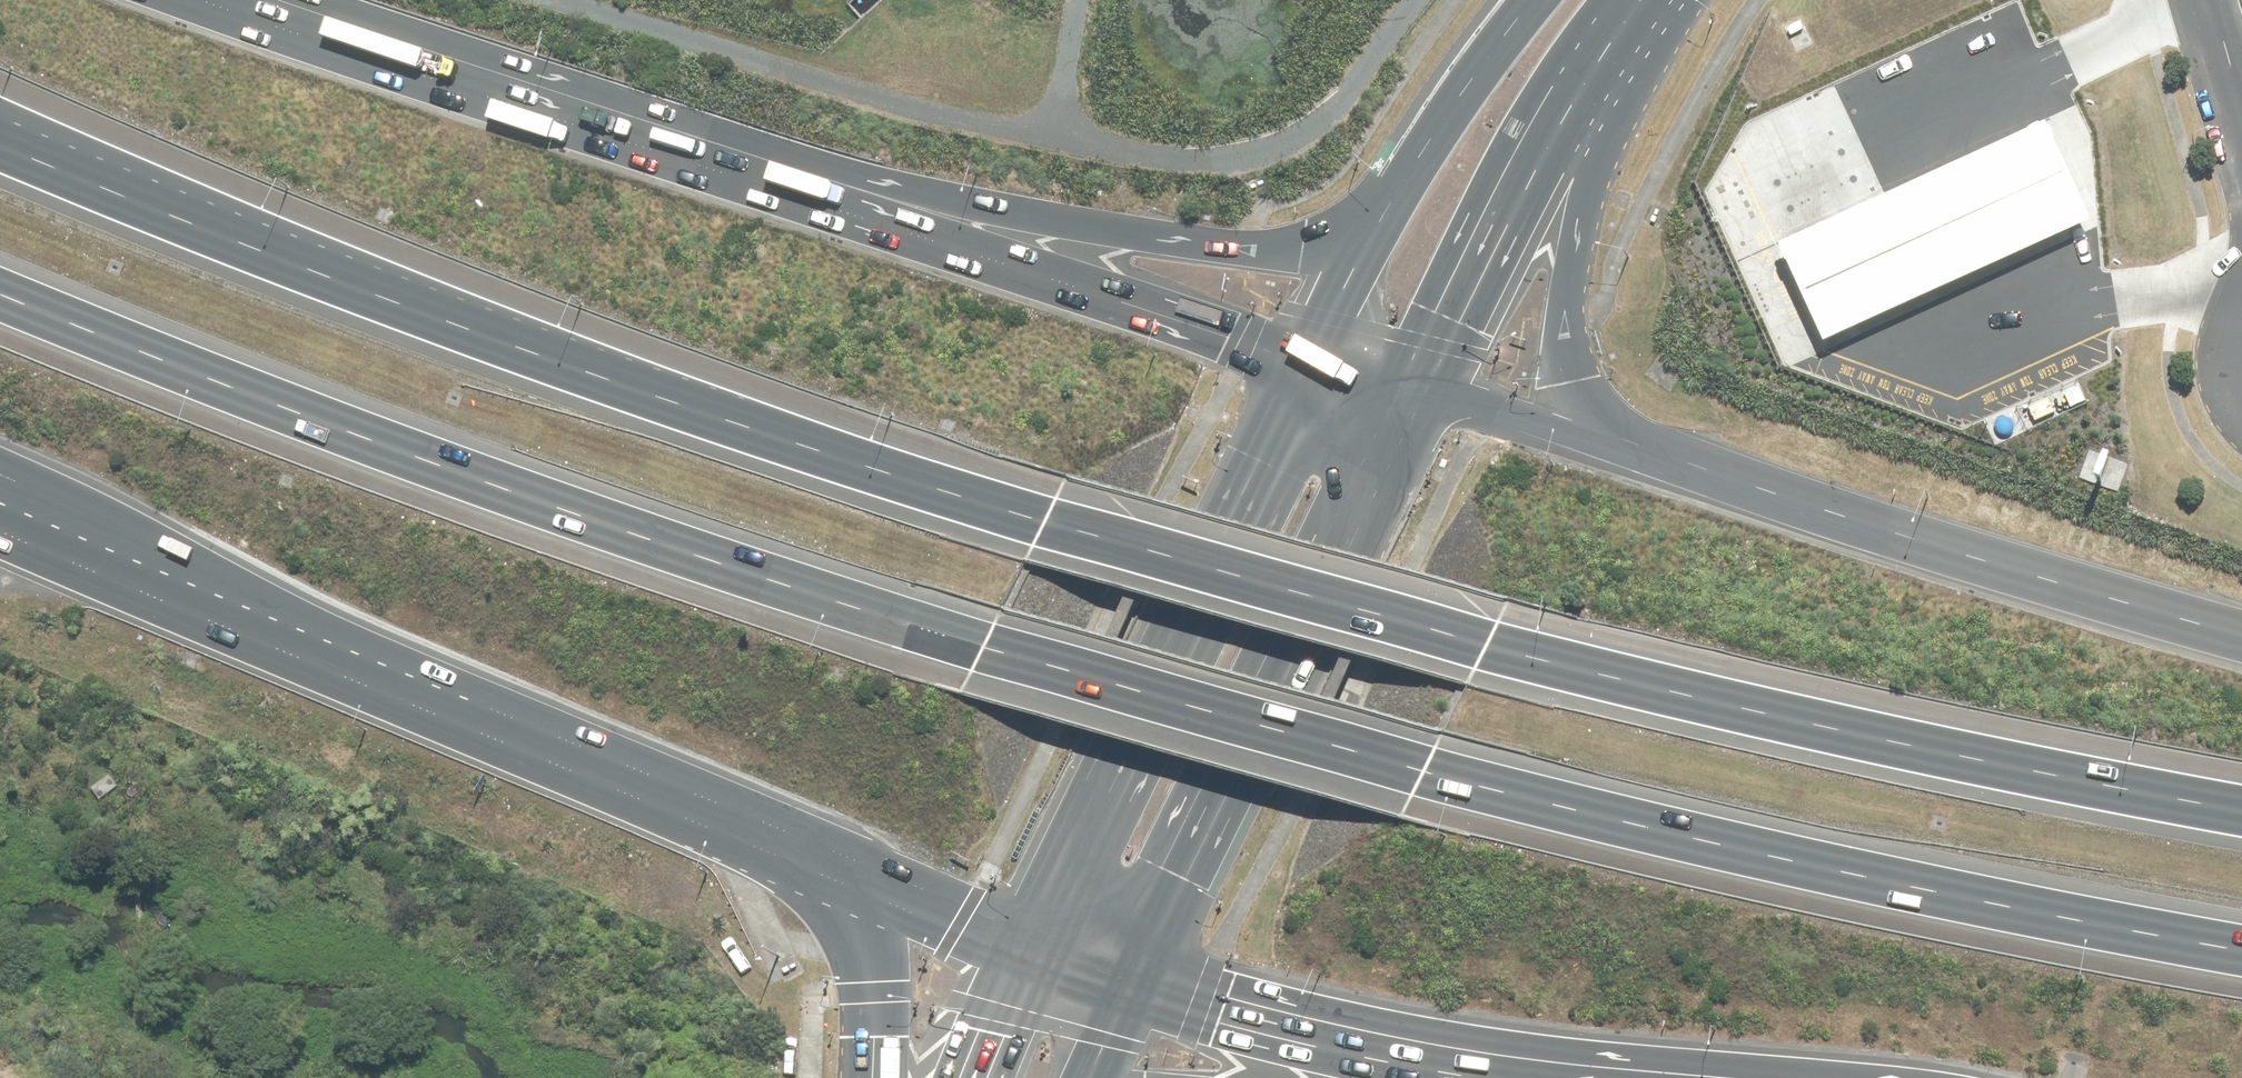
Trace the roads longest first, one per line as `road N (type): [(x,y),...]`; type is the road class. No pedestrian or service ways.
road 1 (motorway): [(0,146),(719,418),(1044,523),(1737,703),(2241,811)]
road 2 (motorway): [(2241,951),(1754,854),(1197,715),(980,649),(341,430),(0,295)]
road 3 (track): [(579,0),(708,44),(1210,153),(1259,148),(1304,121),(1399,0)]
road 4 (trunk): [(557,115),(668,123),(1049,221),(1240,252),(1300,256),(1339,246),(1381,217)]
road 5 (trunk): [(557,115),(1308,362)]
road 6 (primary): [(1424,393),(1132,981)]
road 7 (primary): [(1022,948),(1308,362)]
road 8 (motorway): [(1672,456),(1980,561),(2241,637)]
road 9 (trunk): [(808,856),(276,634)]
road 10 (motorway): [(1653,0),(1574,265),(1562,331),(1583,402),(1672,456)]
road 11 (primary): [(1639,0),(1570,107),(1424,393)]
road 12 (motorway): [(1565,1077),(1281,1025),(1132,981)]
road 13 (trunk): [(209,0),(557,115)]
road 14 (motorway): [(276,634),(85,520),(0,479)]
road 15 (trunk): [(276,634),(0,530)]
road 16 (primary): [(1381,217),(1538,0)]
road 17 (motorway): [(1424,393),(1672,456)]
road 18 (trunk): [(873,1077),(869,969),(808,856)]
road 19 (trunk): [(1022,948),(808,856)]
road 20 (primary): [(1308,362),(1381,217)]
road 21 (primary): [(969,1077),(1022,948)]
road 22 (trunk): [(1308,362),(1424,393)]
road 23 (track): [(1044,115),(1077,0)]

